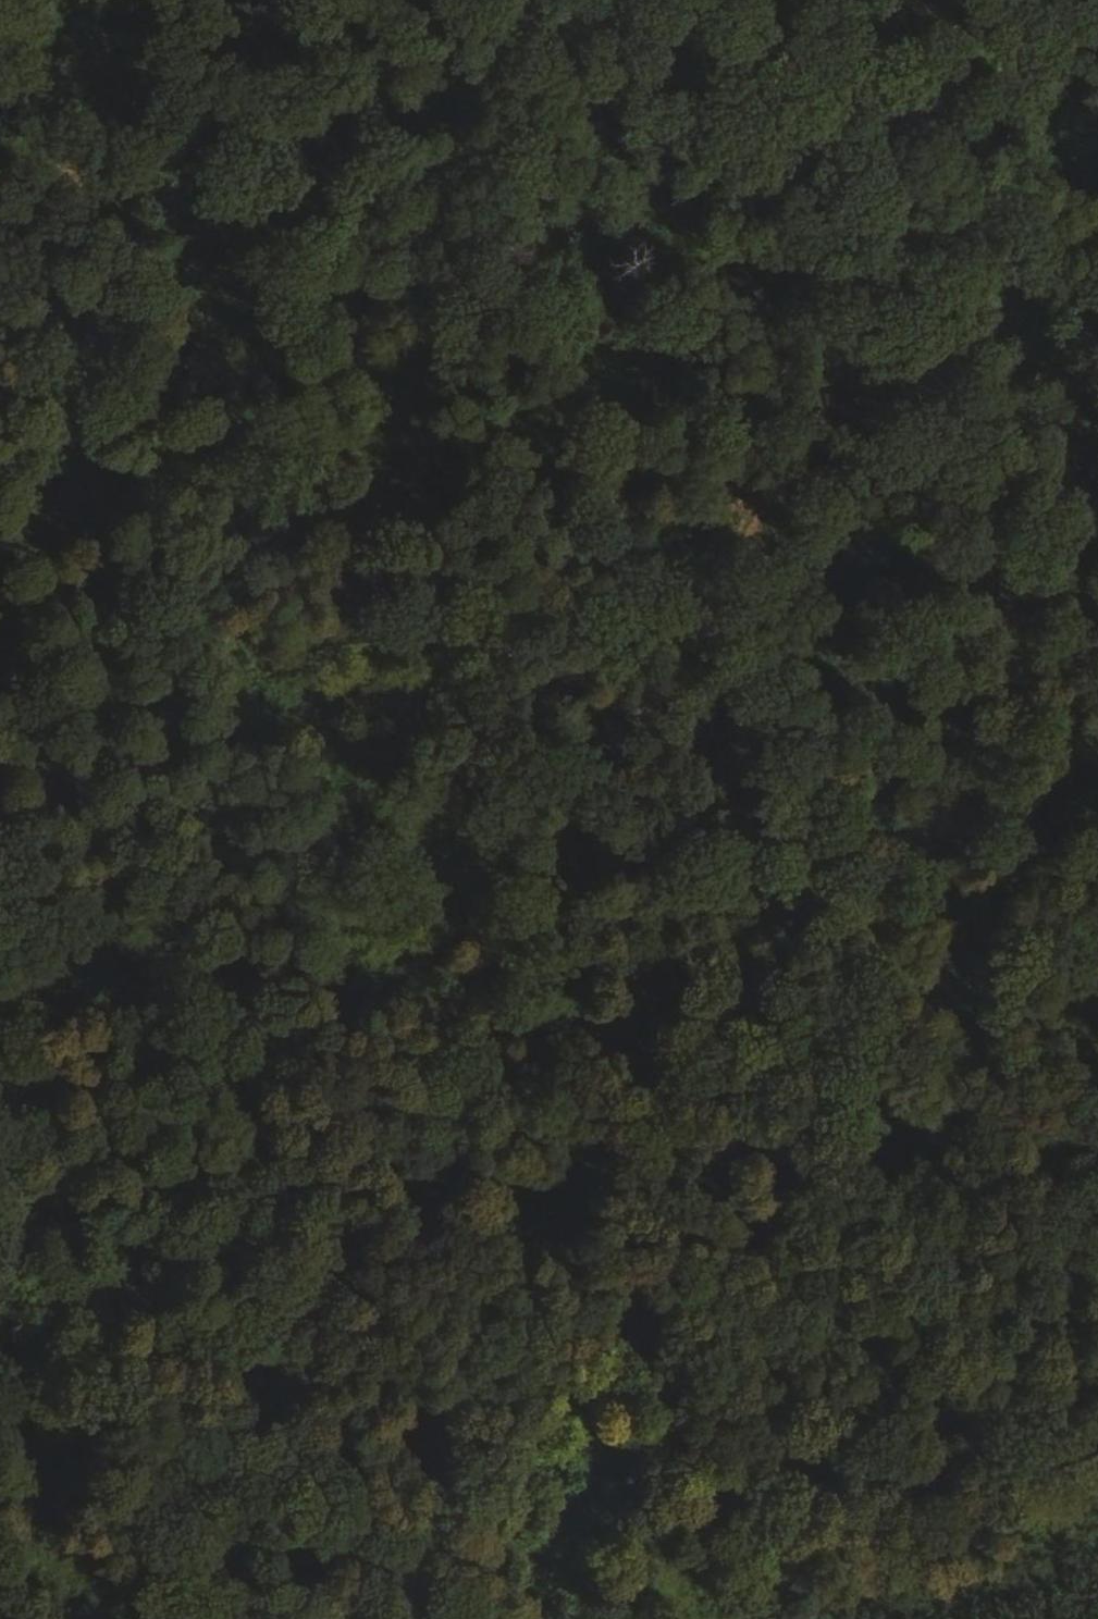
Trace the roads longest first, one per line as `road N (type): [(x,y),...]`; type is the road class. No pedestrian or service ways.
road 1 (track): [(438,1618),(655,1341),(581,771),(1083,0)]
road 2 (track): [(0,576),(178,318)]

